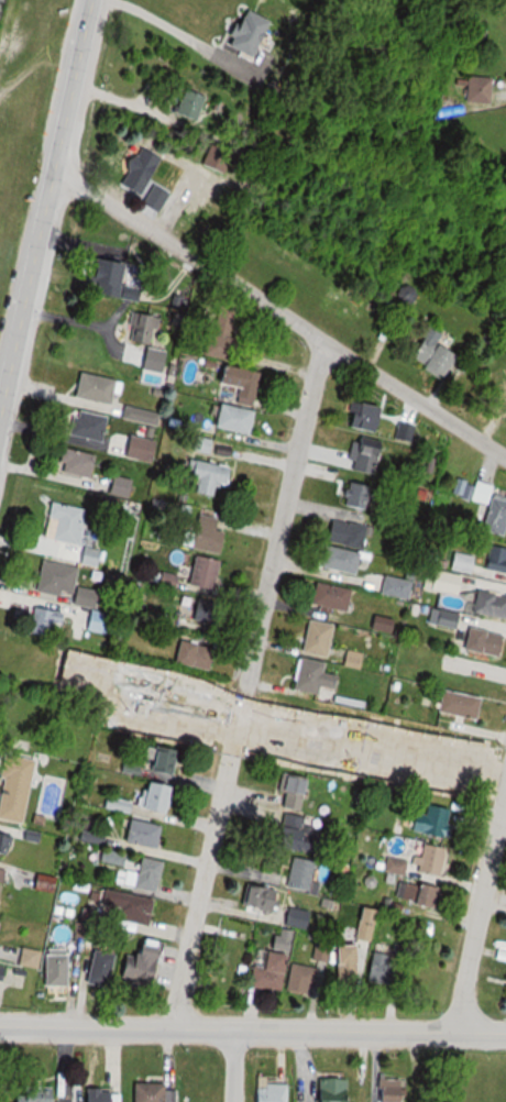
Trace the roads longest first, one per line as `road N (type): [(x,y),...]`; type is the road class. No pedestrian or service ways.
road 1 (residential): [(172,1029),(321,343)]
road 2 (residential): [(321,343),(54,170)]
road 3 (secondary): [(0,415),(54,170)]
road 4 (secondary): [(458,1033),(233,1029)]
road 5 (residential): [(505,461),(321,343)]
road 6 (tertiary): [(54,170),(92,0)]
road 7 (secondary): [(172,1029),(0,1027)]

